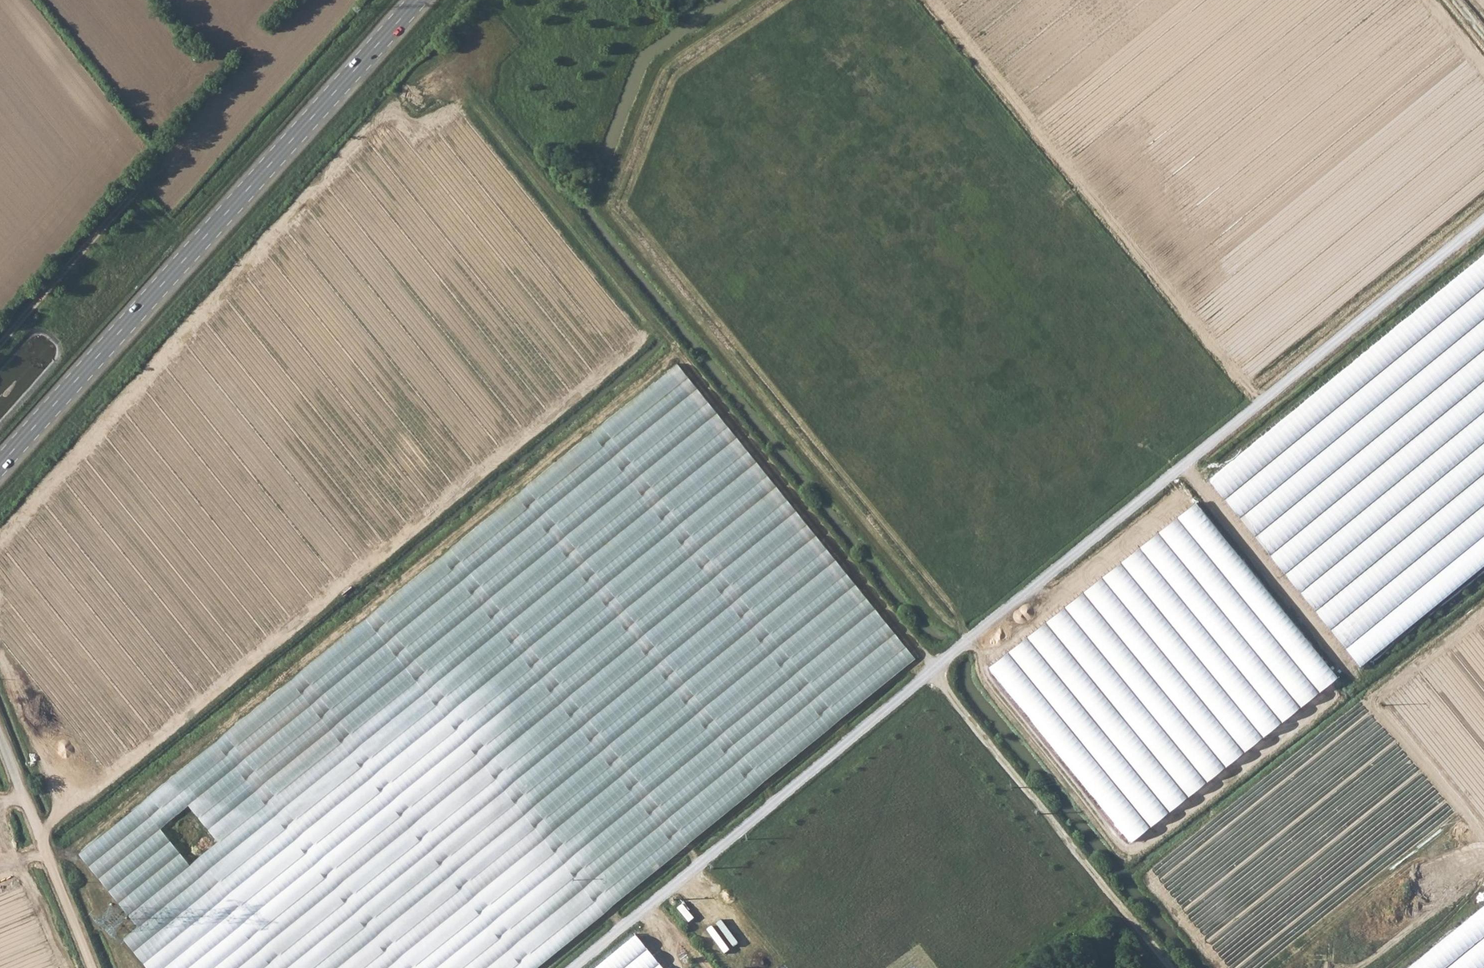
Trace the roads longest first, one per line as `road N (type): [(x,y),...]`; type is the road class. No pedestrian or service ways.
road 1 (track): [(1483,222),(572,967)]
road 2 (secondary): [(0,466),(419,0)]
road 3 (track): [(932,672),(1172,967)]
road 4 (unclassified): [(94,967),(0,734)]
road 5 (track): [(0,345),(157,173)]

